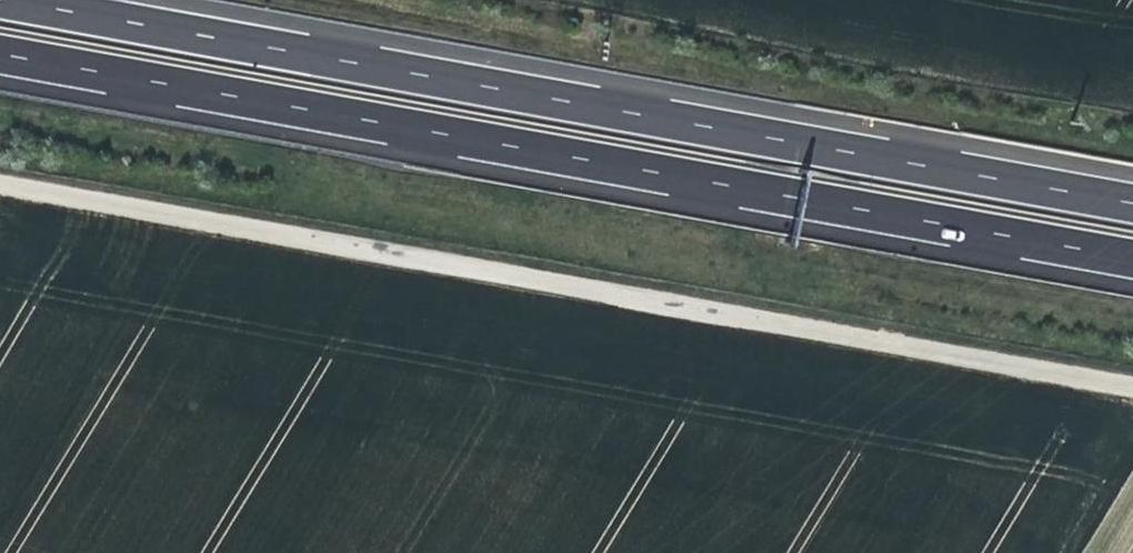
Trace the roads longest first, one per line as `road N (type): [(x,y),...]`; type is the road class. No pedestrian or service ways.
road 1 (motorway): [(0,54),(1132,258)]
road 2 (track): [(1132,391),(0,188)]
road 3 (motorway): [(1132,203),(9,0)]

